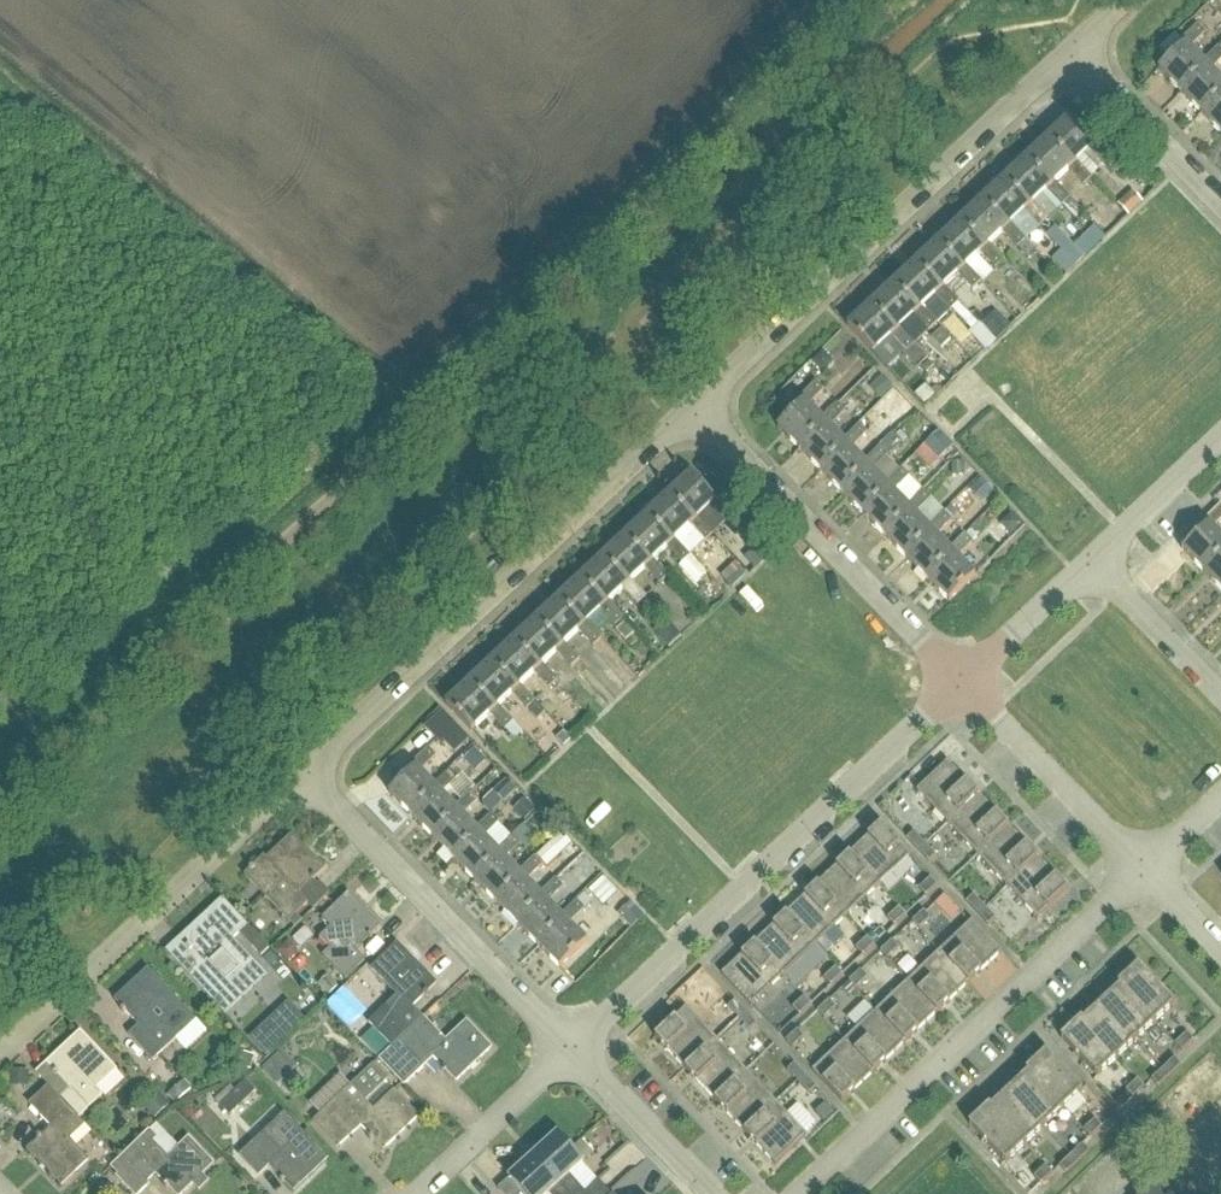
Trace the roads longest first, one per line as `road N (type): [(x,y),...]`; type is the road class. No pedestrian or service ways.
road 1 (residential): [(0,813),(864,0)]
road 2 (residential): [(570,1048),(963,684)]
road 3 (residential): [(303,774),(694,411)]
road 4 (residential): [(694,411),(1072,50)]
road 5 (residential): [(1143,869),(805,1193)]
road 6 (residential): [(0,1054),(303,774)]
road 7 (residential): [(963,684),(694,411)]
road 8 (residential): [(570,1048),(303,774)]
road 9 (residential): [(1143,869),(963,684)]
road 10 (residential): [(1220,205),(1072,50)]
road 11 (residential): [(417,1193),(570,1048)]
road 12 (residential): [(715,1193),(570,1048)]
road 13 (residential): [(1093,560),(1220,699)]
road 14 (residential): [(963,684),(1093,560)]
road 15 (residential): [(1093,560),(1220,441)]

